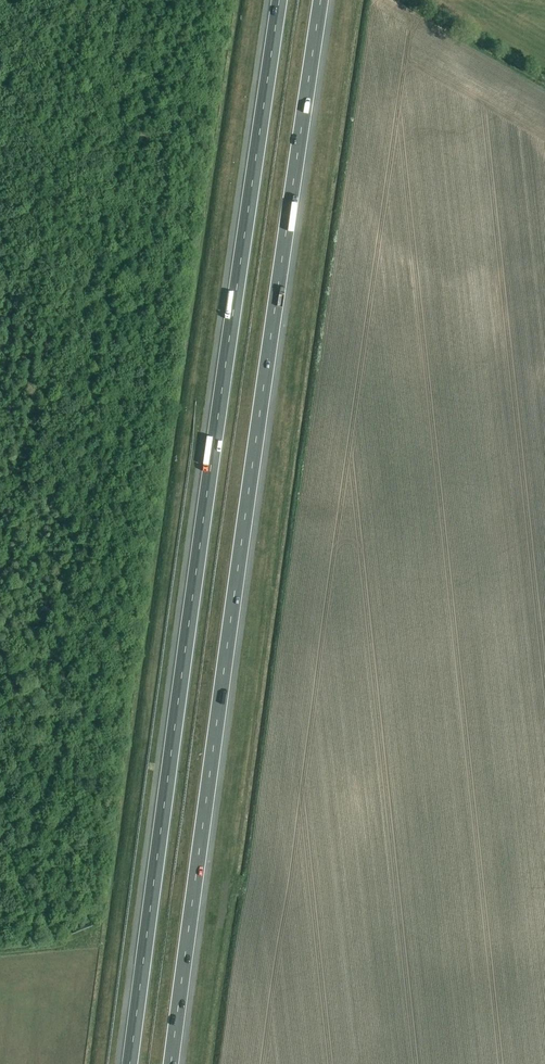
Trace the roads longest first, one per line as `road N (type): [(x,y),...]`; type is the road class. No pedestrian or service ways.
road 1 (motorway): [(172,1063),(321,0)]
road 2 (motorway): [(280,0),(131,1063)]

